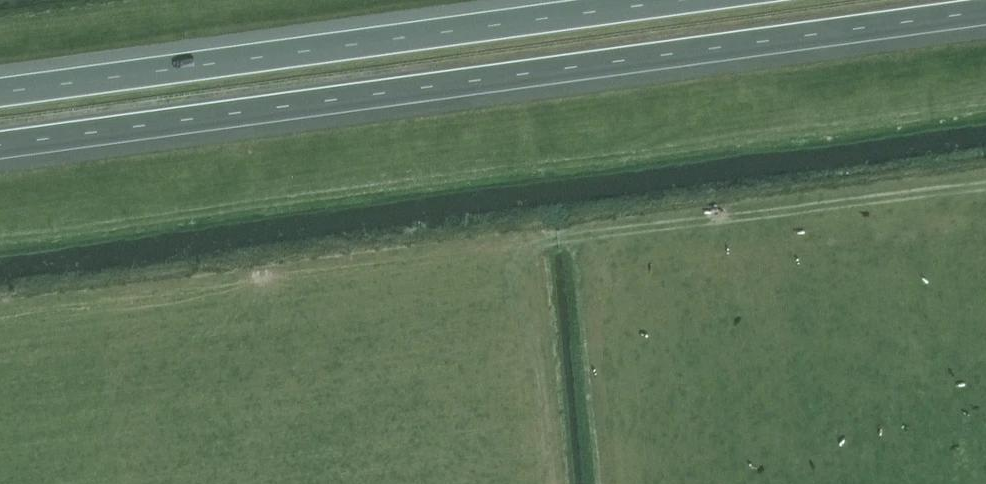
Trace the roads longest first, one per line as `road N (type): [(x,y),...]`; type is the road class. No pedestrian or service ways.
road 1 (motorway): [(0,145),(985,11)]
road 2 (motorway): [(676,0),(0,92)]

